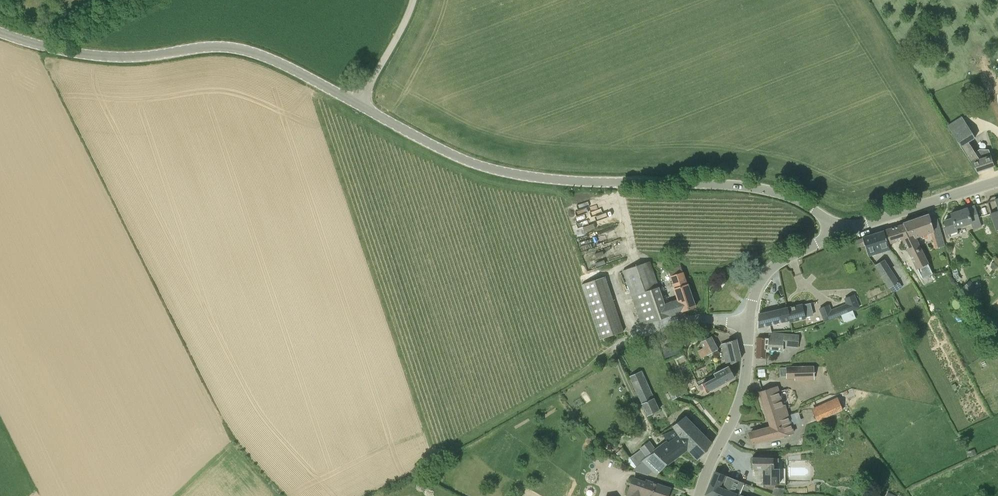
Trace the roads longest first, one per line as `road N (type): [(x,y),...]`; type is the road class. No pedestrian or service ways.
road 1 (unclassified): [(838,225),(795,199),(753,187),(495,170),(358,104)]
road 2 (unclassified): [(358,104),(238,48),(99,56),(0,31)]
road 3 (unclassified): [(639,407),(613,347),(682,319),(748,323)]
road 4 (unclassified): [(698,495),(742,395),(748,323)]
road 5 (unclassified): [(838,225),(856,227),(997,181)]
road 6 (unclassified): [(748,323),(764,276),(838,225)]

